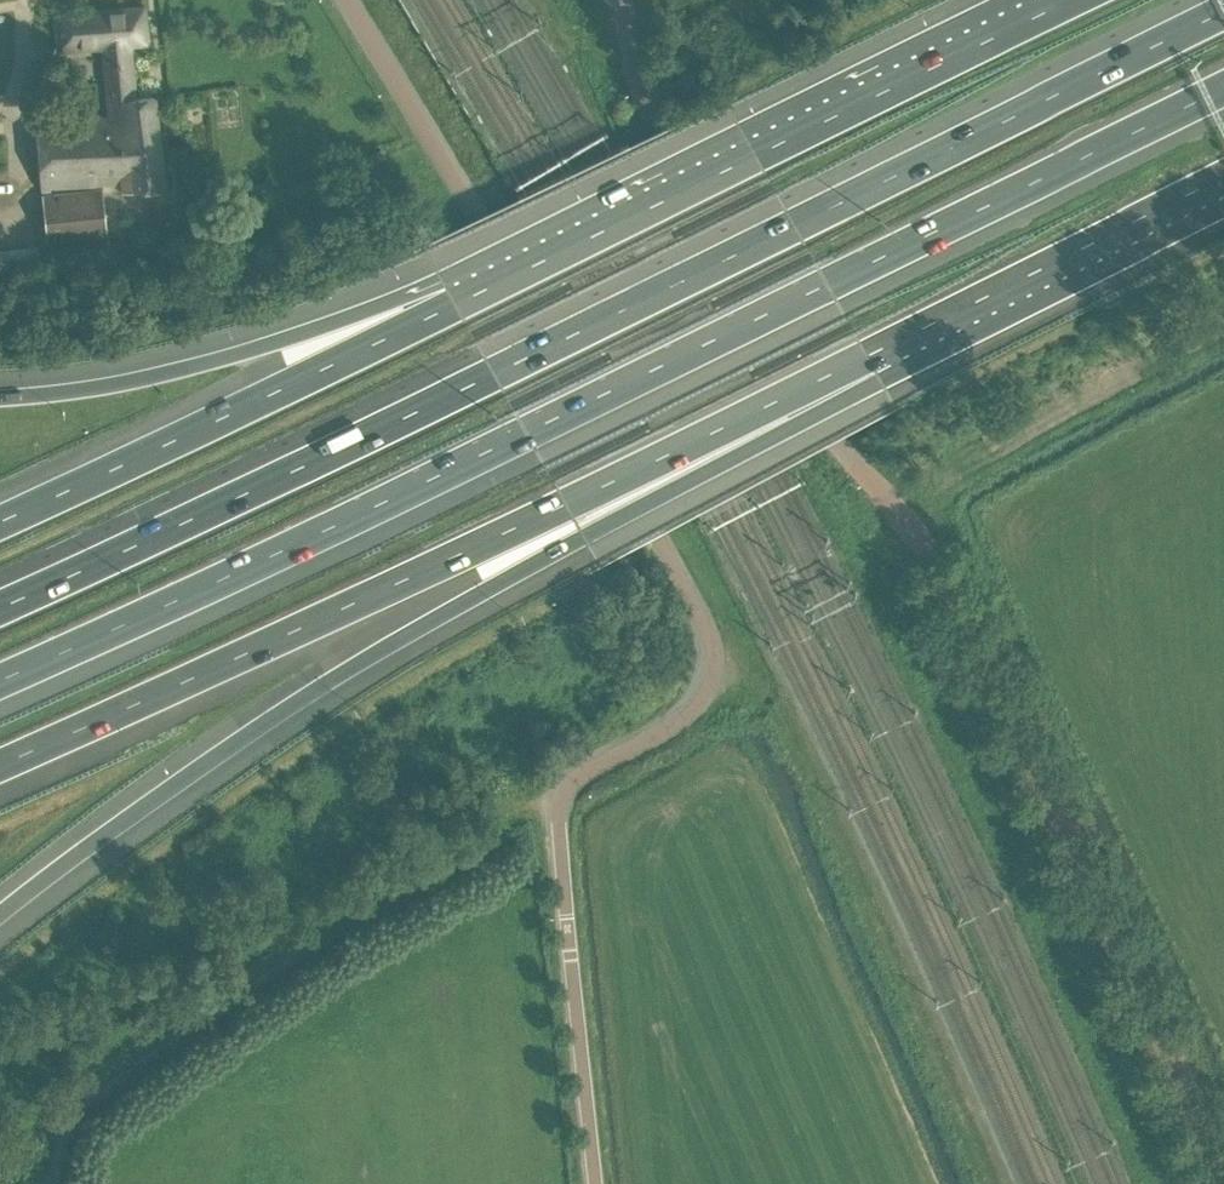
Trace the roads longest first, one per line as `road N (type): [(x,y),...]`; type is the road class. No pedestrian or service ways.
road 1 (motorway): [(1223,11),(491,376),(0,606)]
road 2 (unclassified): [(595,1183),(554,825),(558,799),(685,719),(703,697),(713,650),(664,538),(347,0)]
road 3 (motorway): [(0,680),(524,436),(1223,87)]
road 4 (unclassified): [(1223,1183),(935,558),(837,445),(654,125),(629,61),(622,0)]
road 5 (motorway): [(0,910),(305,696),(879,350)]
road 6 (motorway): [(0,766),(879,350)]
road 7 (motorway): [(1071,0),(455,297)]
road 8 (motorway): [(455,297),(0,515)]
road 9 (motorway): [(455,297),(181,371),(0,397)]
road 10 (motorway): [(879,350),(1223,175)]

